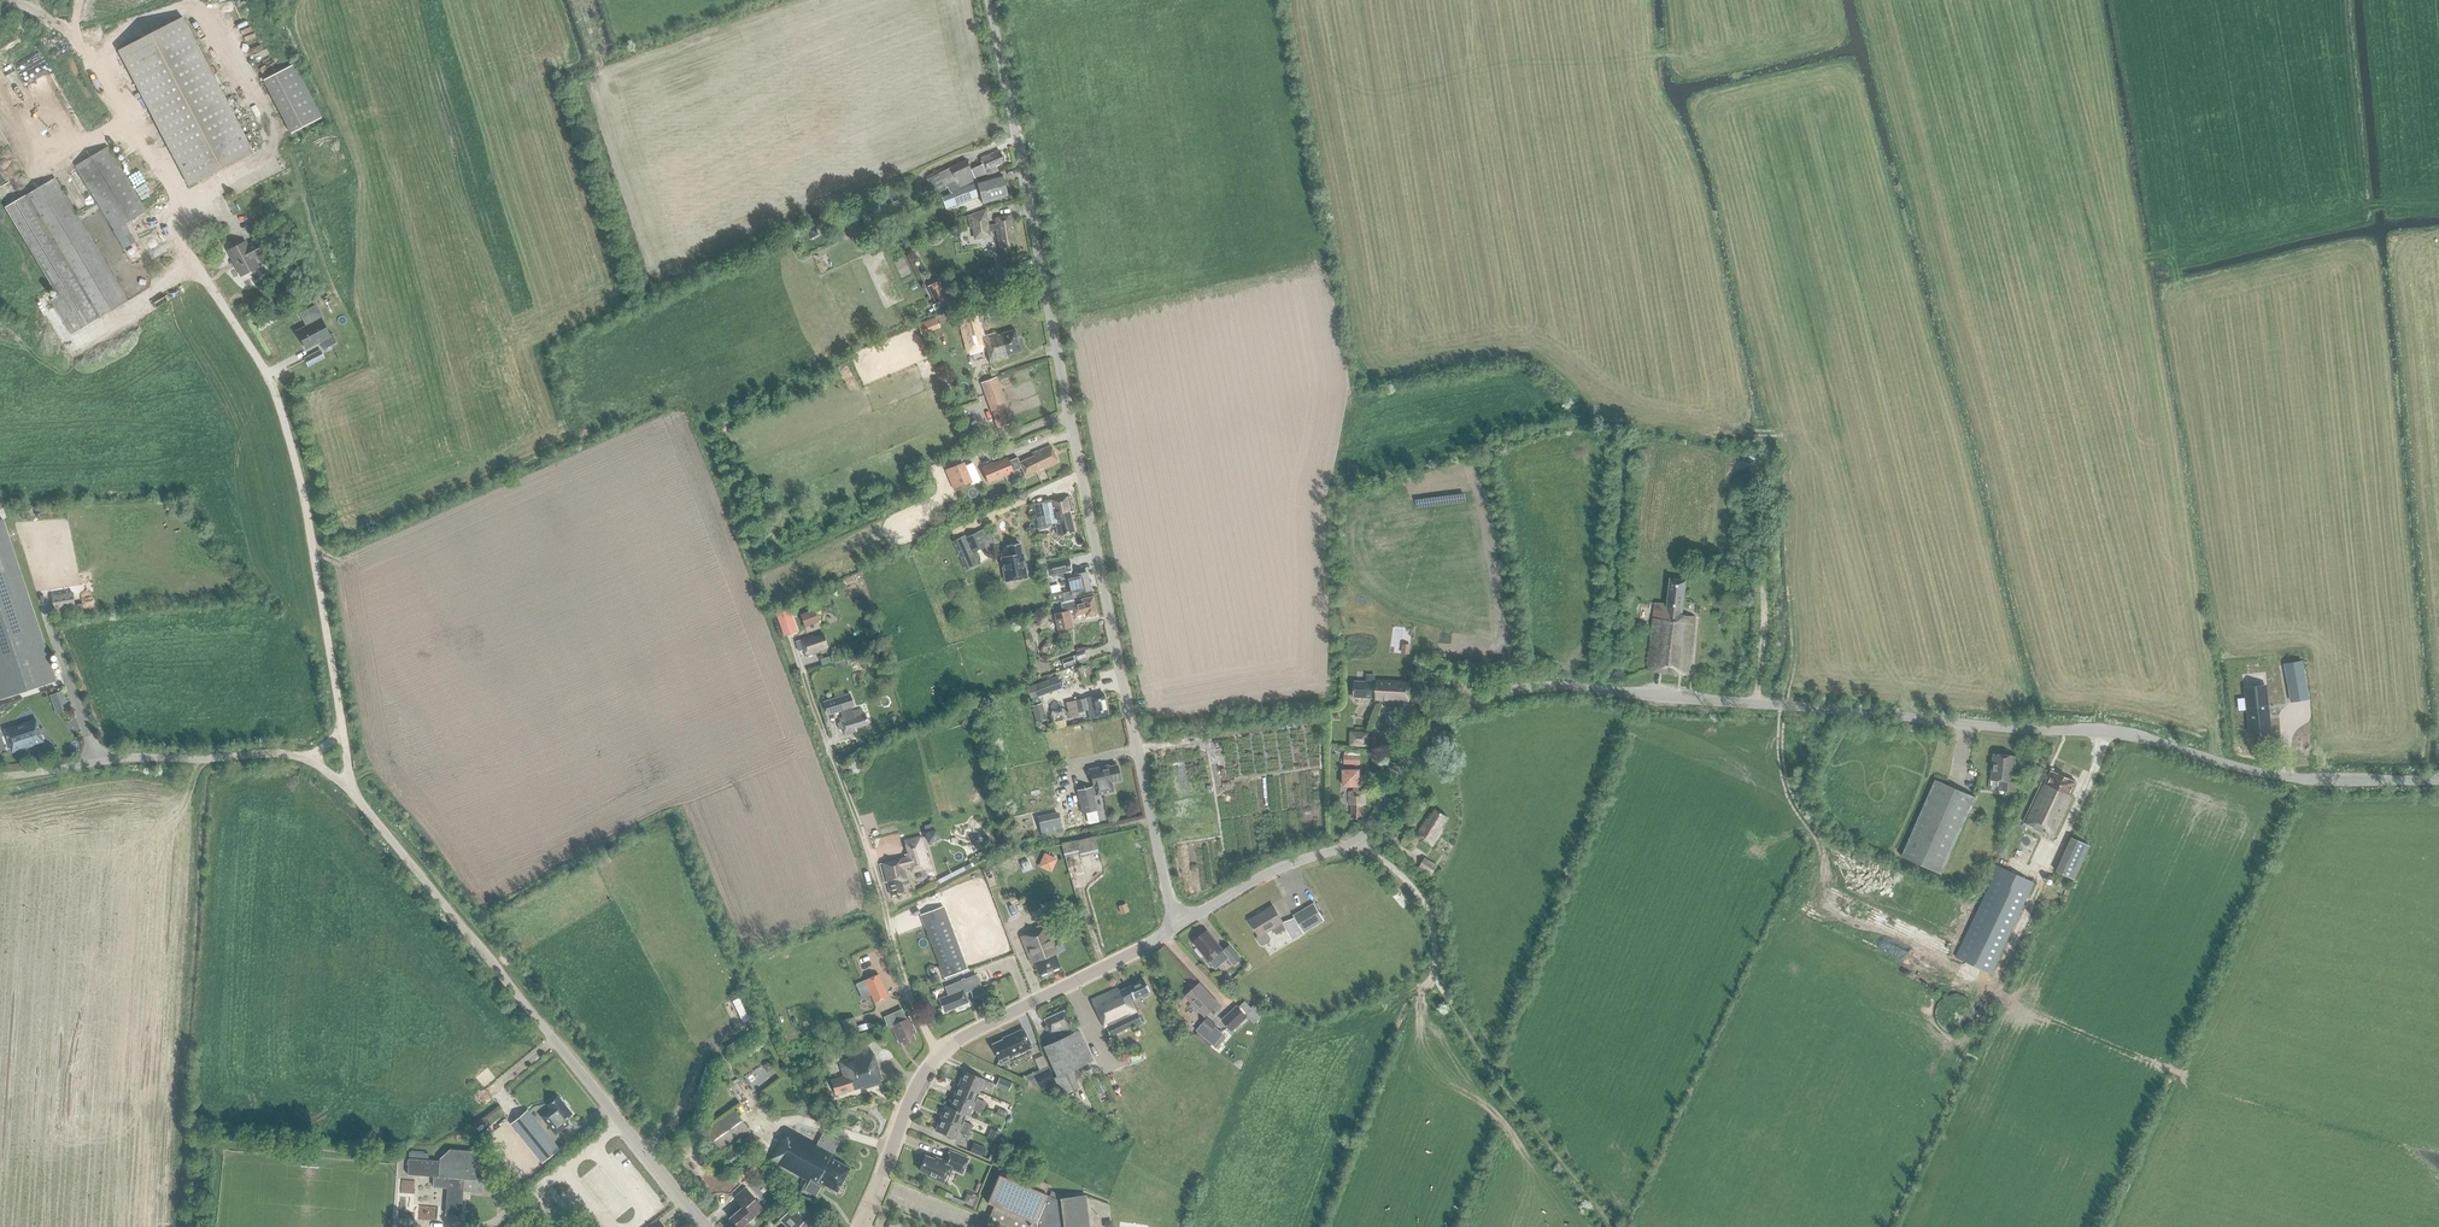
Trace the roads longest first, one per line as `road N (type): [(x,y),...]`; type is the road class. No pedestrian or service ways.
road 1 (unclassified): [(1356,842),(1417,750),(1446,723),(1479,702),(1529,688),(2118,734),(2271,775),(2438,780)]
road 2 (unclassified): [(1182,924),(1169,901),(987,0)]
road 3 (unclassified): [(706,1226),(349,789)]
road 4 (unclassified): [(349,789),(287,422),(265,367),(195,264)]
road 5 (unclassified): [(860,1226),(911,1099),(940,1054),(1182,924)]
road 6 (track): [(940,1054),(899,969),(876,873),(793,645)]
road 7 (unclassified): [(0,776),(125,757),(281,753),(333,774),(349,789)]
road 8 (track): [(1793,666),(1781,760),(1787,791),(1821,853),(1805,912),(1885,949)]
road 9 (unclassified): [(1182,924),(1262,875),(1356,842)]
road 10 (unclassified): [(1356,842),(1406,879),(1426,907),(1443,992)]

